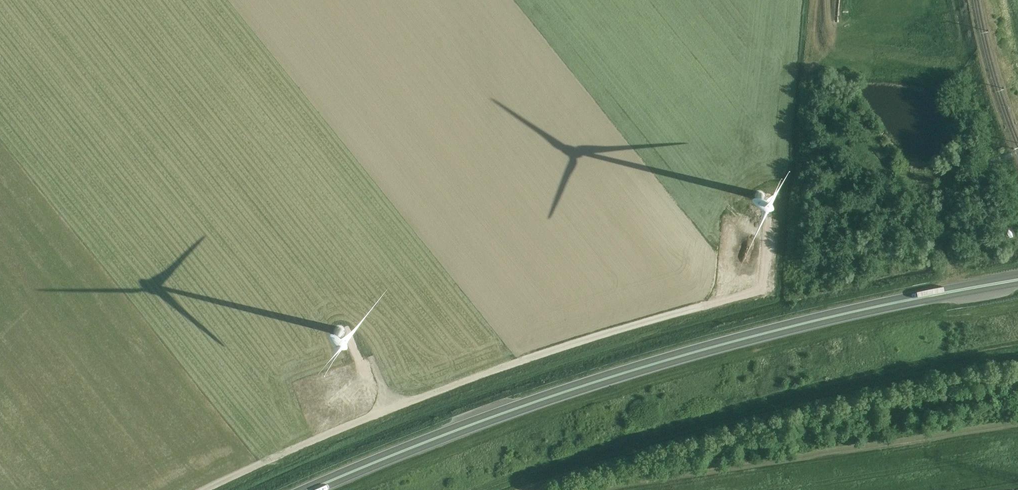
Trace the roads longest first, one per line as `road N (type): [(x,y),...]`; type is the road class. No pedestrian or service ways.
road 1 (trunk): [(1017,281),(690,353),(521,406),(311,489)]

